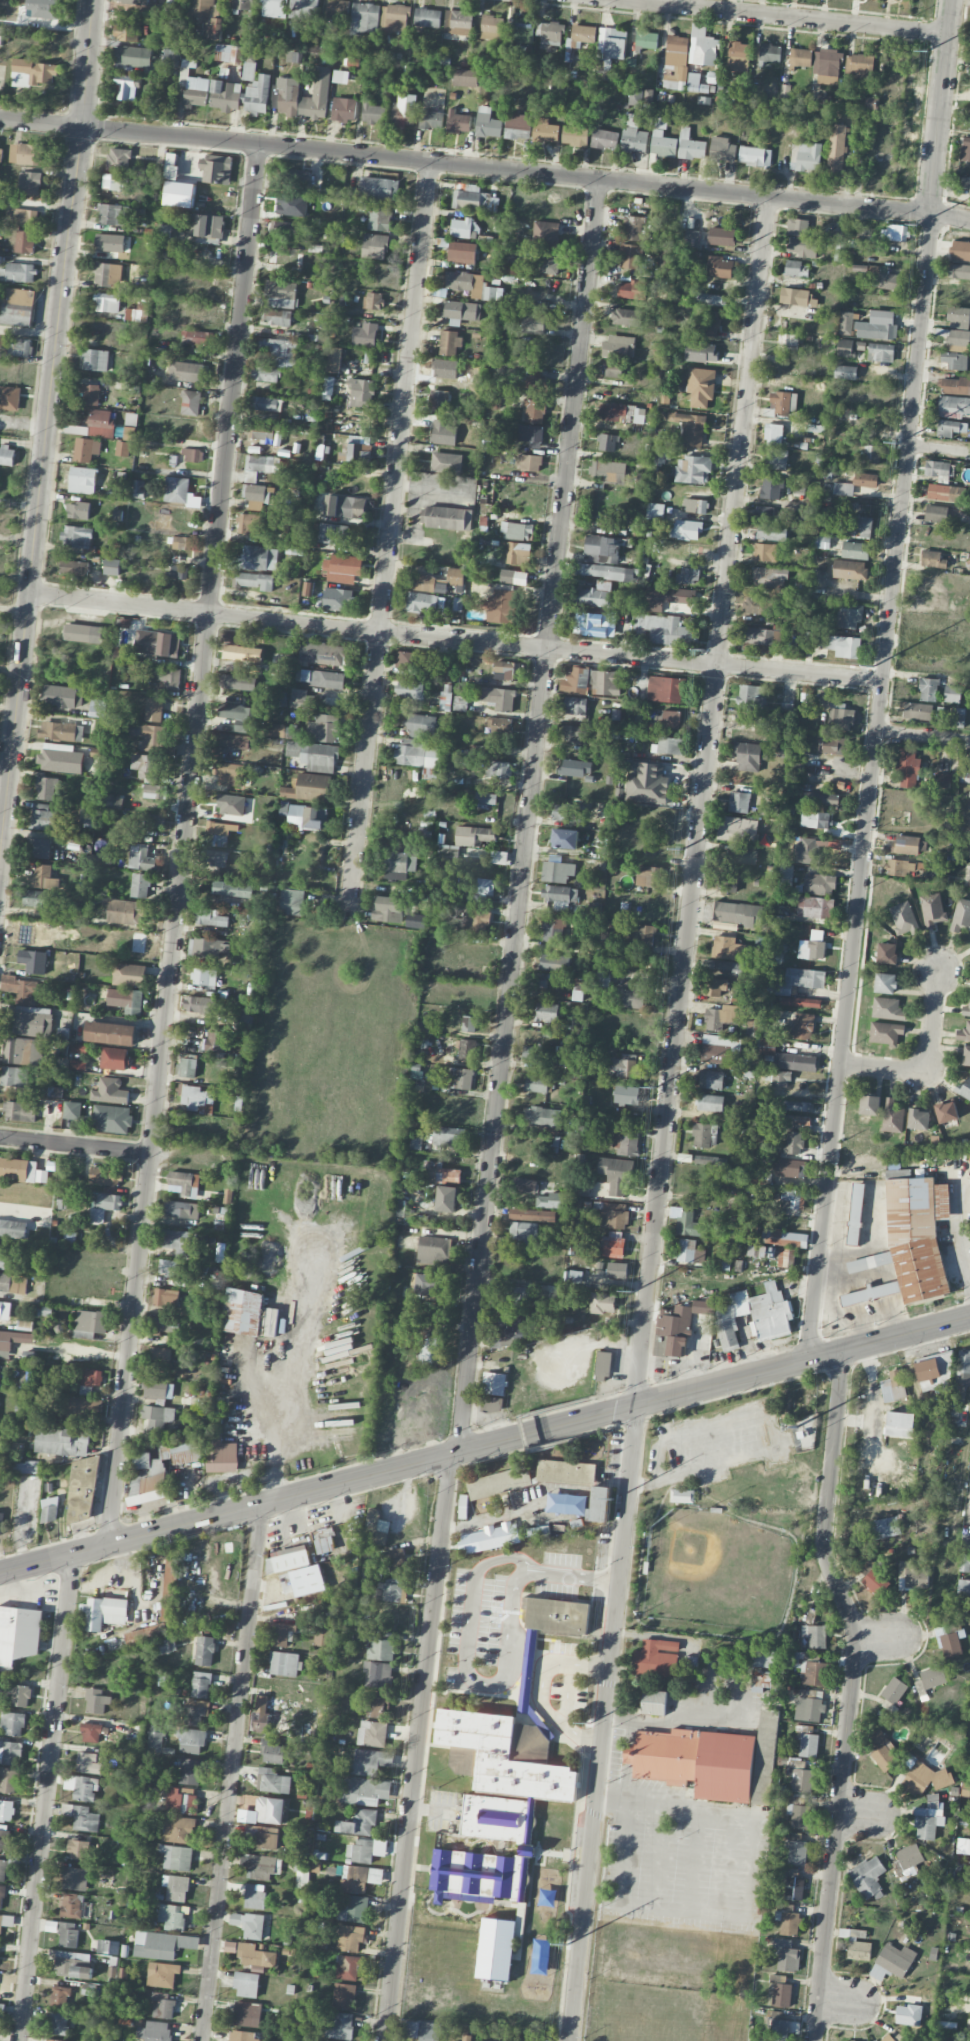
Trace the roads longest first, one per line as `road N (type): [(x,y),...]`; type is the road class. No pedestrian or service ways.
road 1 (residential): [(256,146),(112,1545)]
road 2 (residential): [(598,178),(457,1455)]
road 3 (residential): [(765,195),(635,1406)]
road 4 (tertiary): [(930,214),(805,1363)]
road 5 (secondary): [(969,1320),(0,1574)]
road 6 (residential): [(882,681),(29,593)]
road 7 (residential): [(930,214),(81,128)]
road 8 (residential): [(429,161),(349,923)]
road 9 (residential): [(81,128),(0,859)]
road 10 (residential): [(841,1354),(823,1539),(857,1642),(814,2040)]
road 11 (residential): [(635,1406),(569,2040)]
road 12 (residential): [(449,1457),(384,2040)]
road 13 (residential): [(261,1506),(200,2040)]
road 14 (residential): [(73,1555),(18,2040)]
road 15 (residential): [(950,33),(616,0)]
road 16 (tertiary): [(953,0),(930,214)]
road 17 (residential): [(206,1155),(0,1138)]
road 18 (residential): [(93,0),(81,128)]

